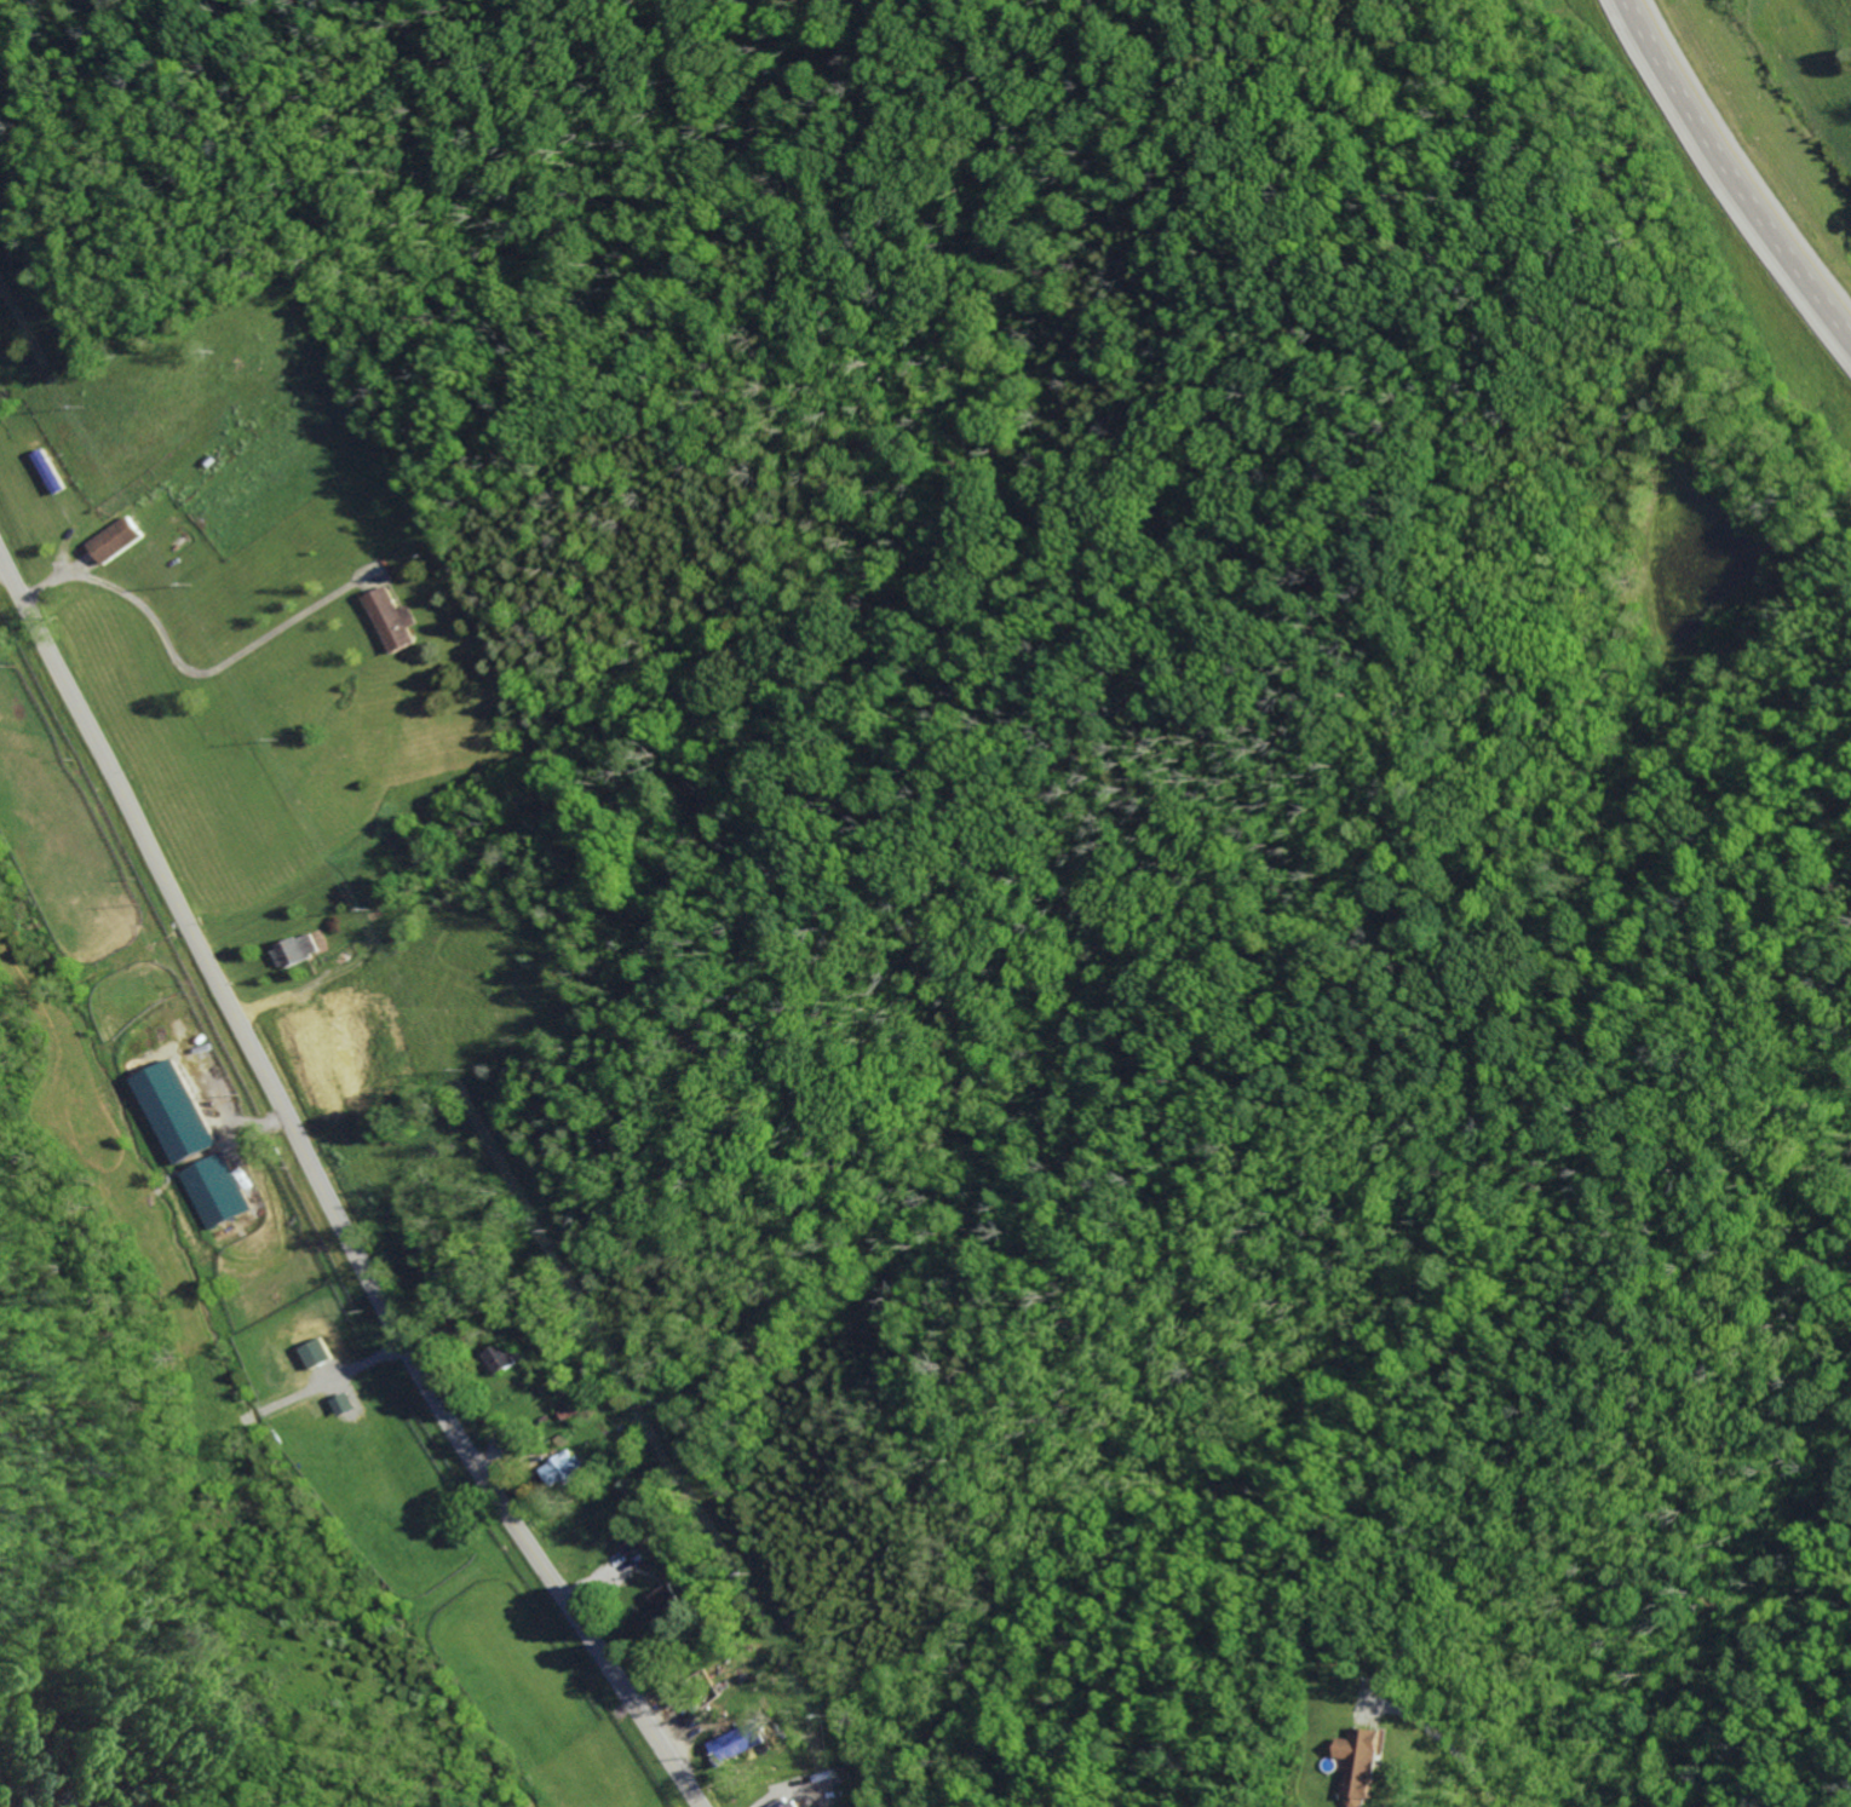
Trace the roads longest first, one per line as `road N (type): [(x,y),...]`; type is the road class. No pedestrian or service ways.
road 1 (primary): [(700,1806),(406,1348),(0,552)]
road 2 (motorway): [(1629,0),(1683,105),(1850,340)]

